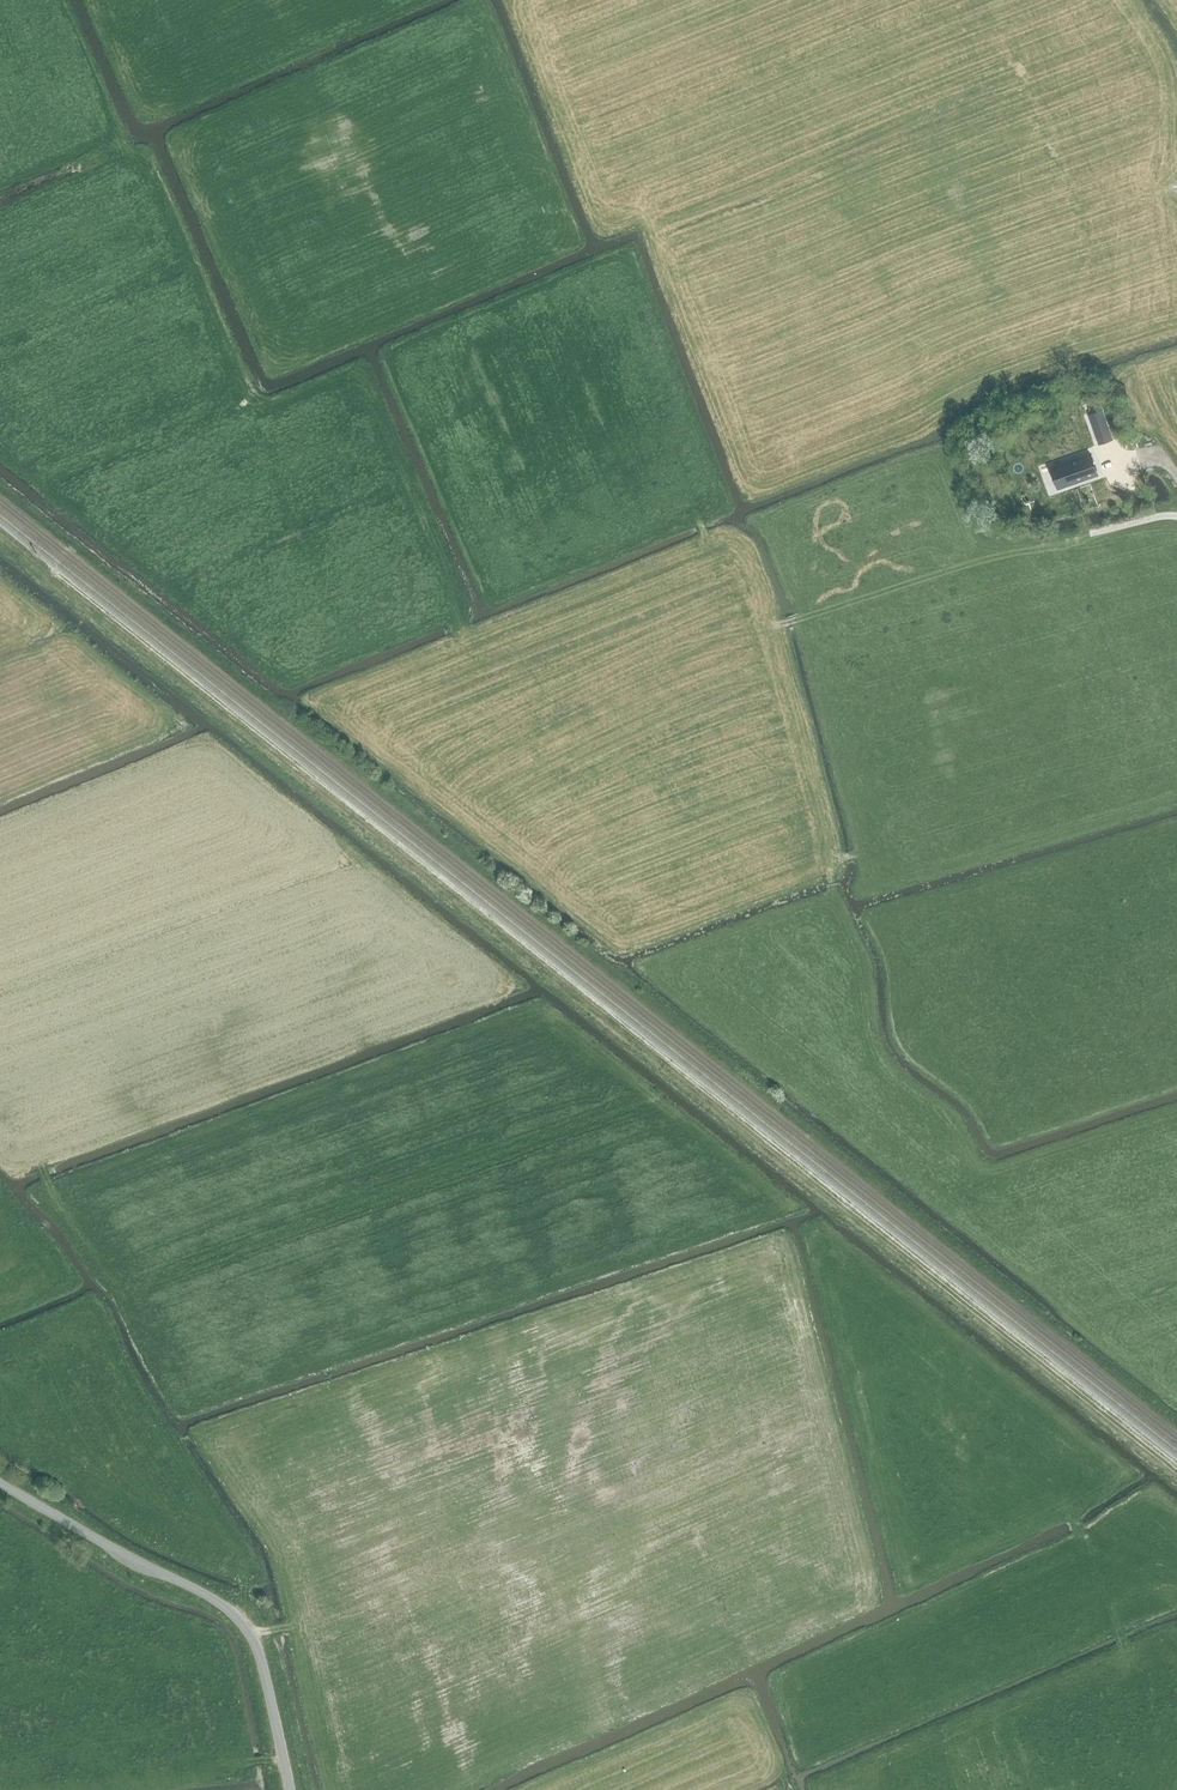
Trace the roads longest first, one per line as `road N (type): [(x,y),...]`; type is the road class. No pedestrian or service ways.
road 1 (unclassified): [(293,1789),(251,1636),(237,1618),(0,1482)]

